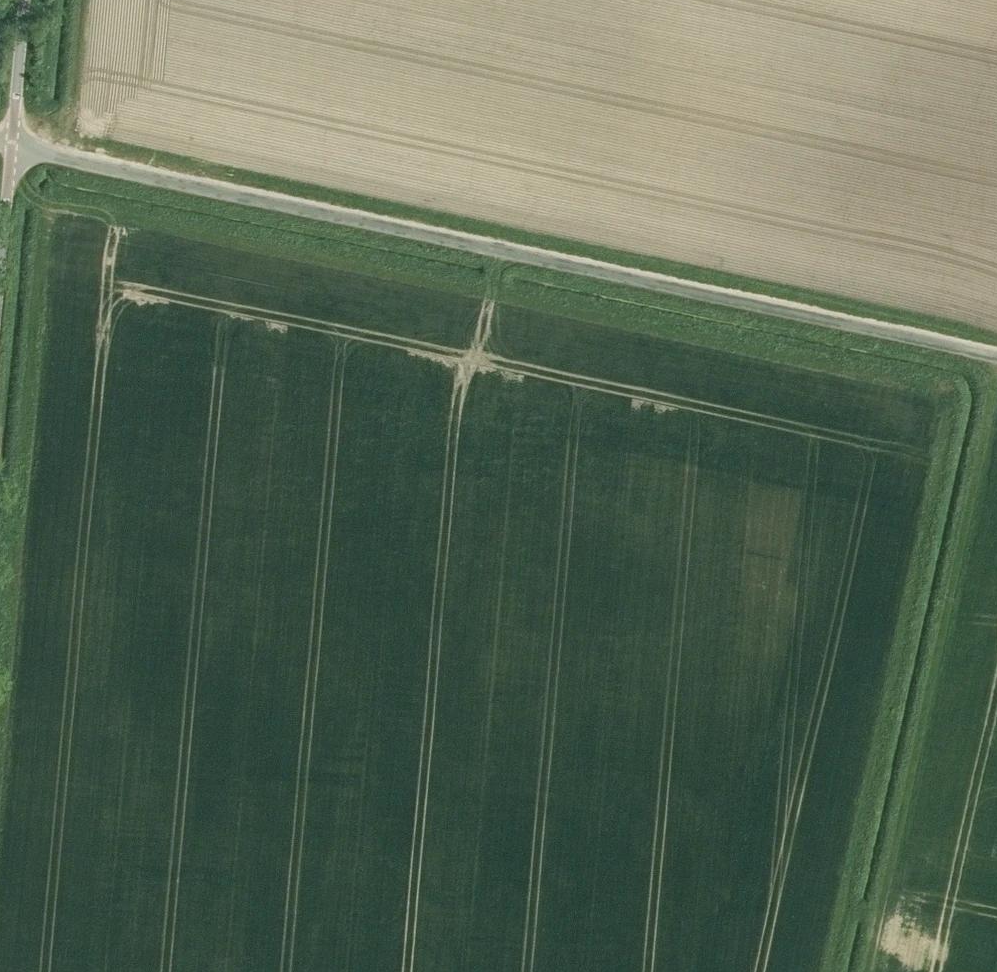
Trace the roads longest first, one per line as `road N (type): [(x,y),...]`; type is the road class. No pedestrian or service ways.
road 1 (track): [(996,354),(0,143)]
road 2 (unclassified): [(0,246),(23,0)]

